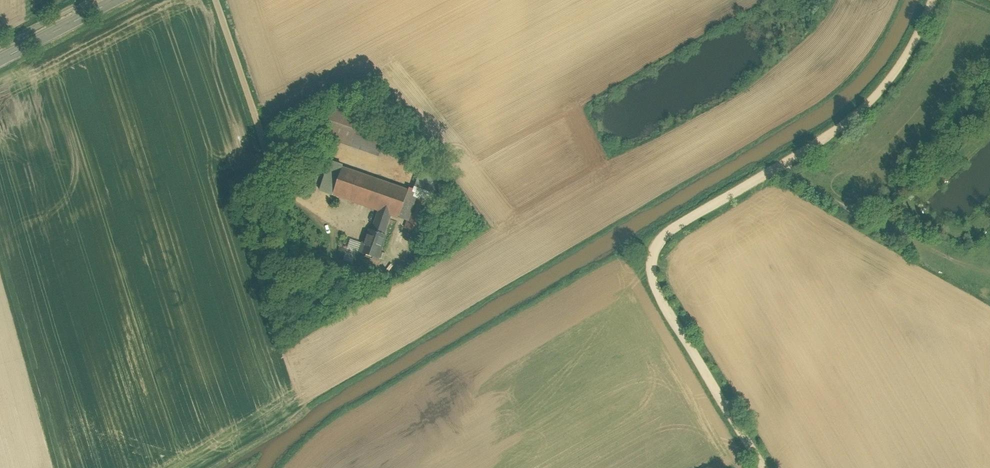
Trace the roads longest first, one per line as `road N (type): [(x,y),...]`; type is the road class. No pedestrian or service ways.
road 1 (track): [(936,0),(919,43),(855,121),(684,225),(656,256),(661,298),(762,467)]
road 2 (tertiary): [(0,61),(117,0)]

